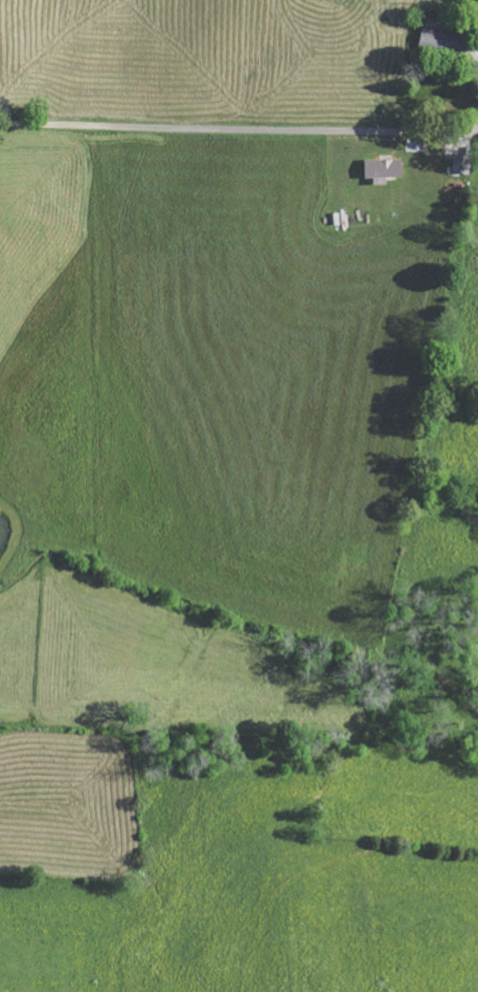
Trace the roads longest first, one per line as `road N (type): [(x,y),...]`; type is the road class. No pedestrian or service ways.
road 1 (residential): [(477,127),(454,135),(0,124)]

